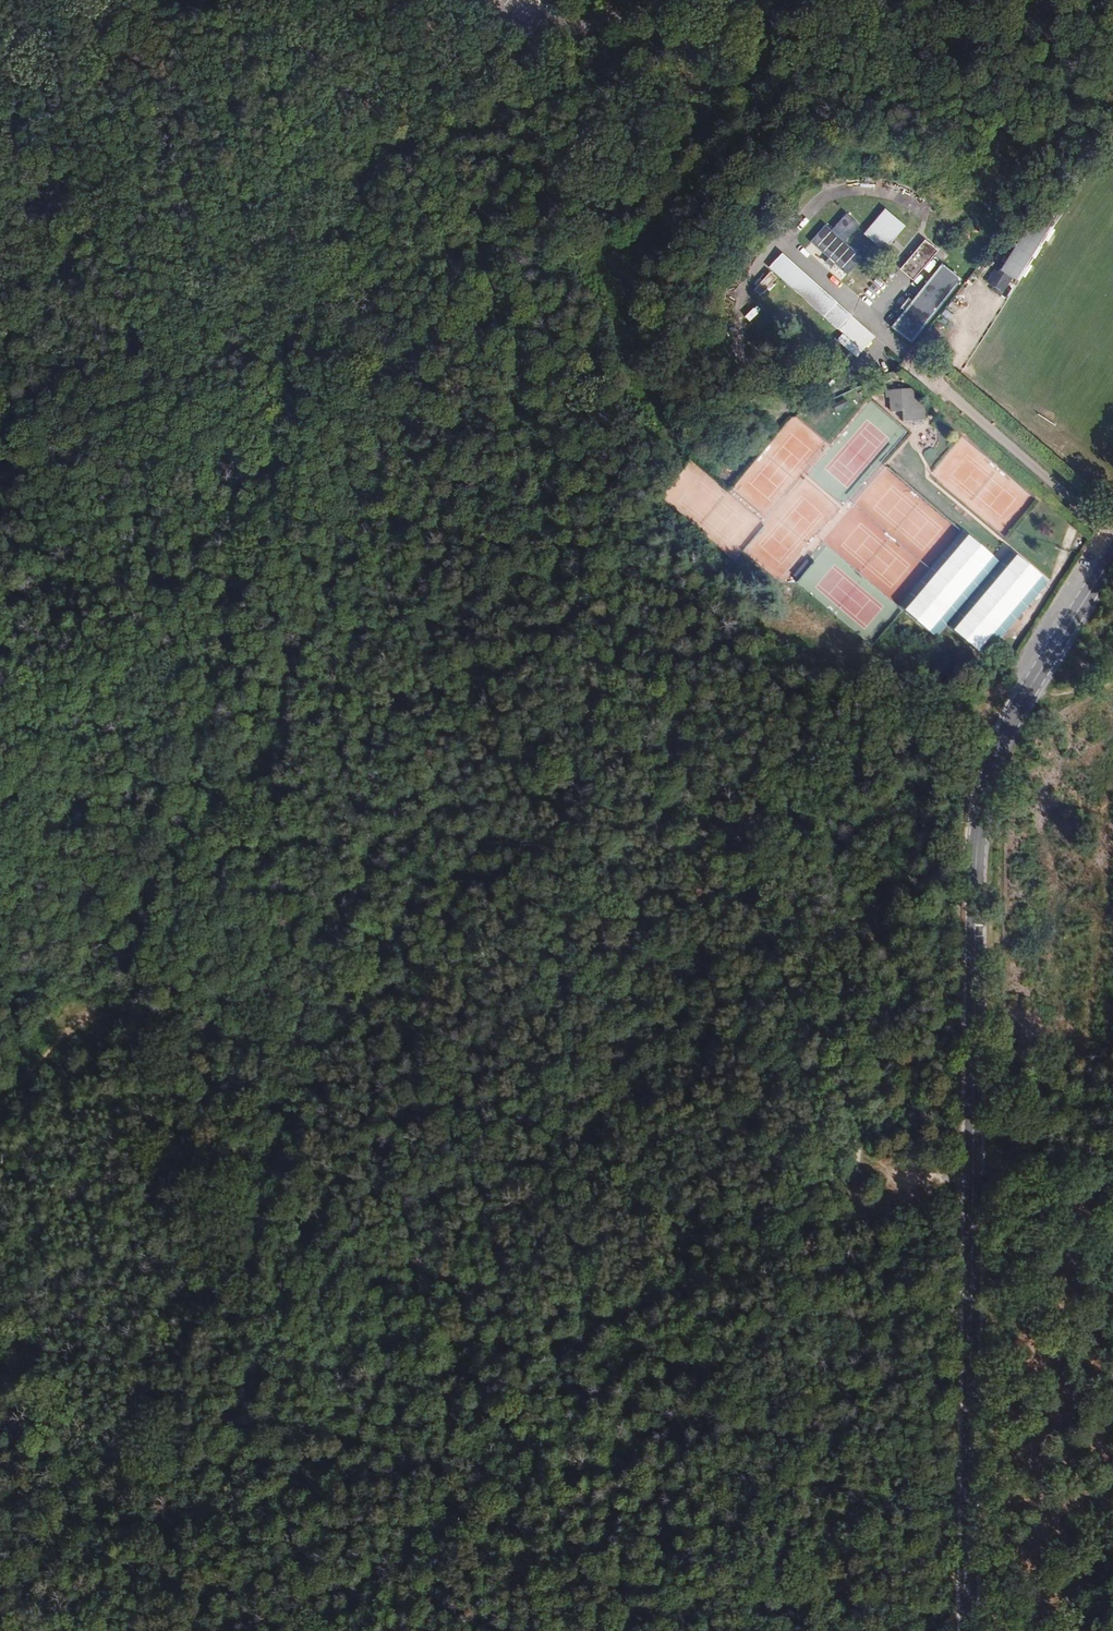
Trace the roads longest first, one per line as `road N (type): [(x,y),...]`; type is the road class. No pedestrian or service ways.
road 1 (secondary): [(966,1630),(980,823),(1018,707),(1112,556)]
road 2 (track): [(183,866),(255,779),(410,419),(490,266),(490,146),(538,37)]
road 3 (track): [(0,1102),(113,991),(183,866)]
road 4 (track): [(198,0),(361,158)]
road 5 (unclassified): [(679,0),(538,37)]

